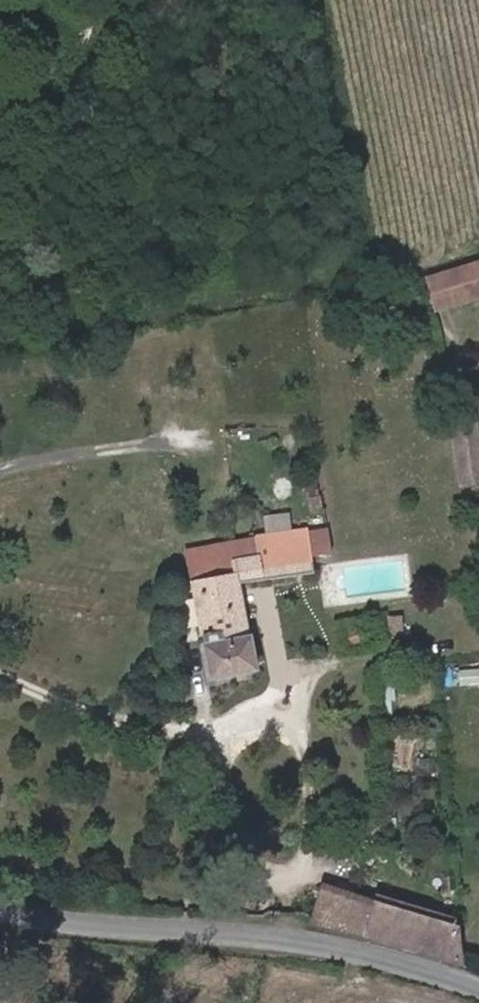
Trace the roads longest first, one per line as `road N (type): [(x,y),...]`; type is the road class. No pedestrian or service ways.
road 1 (unclassified): [(0,917),(26,926),(282,932),(478,985)]

